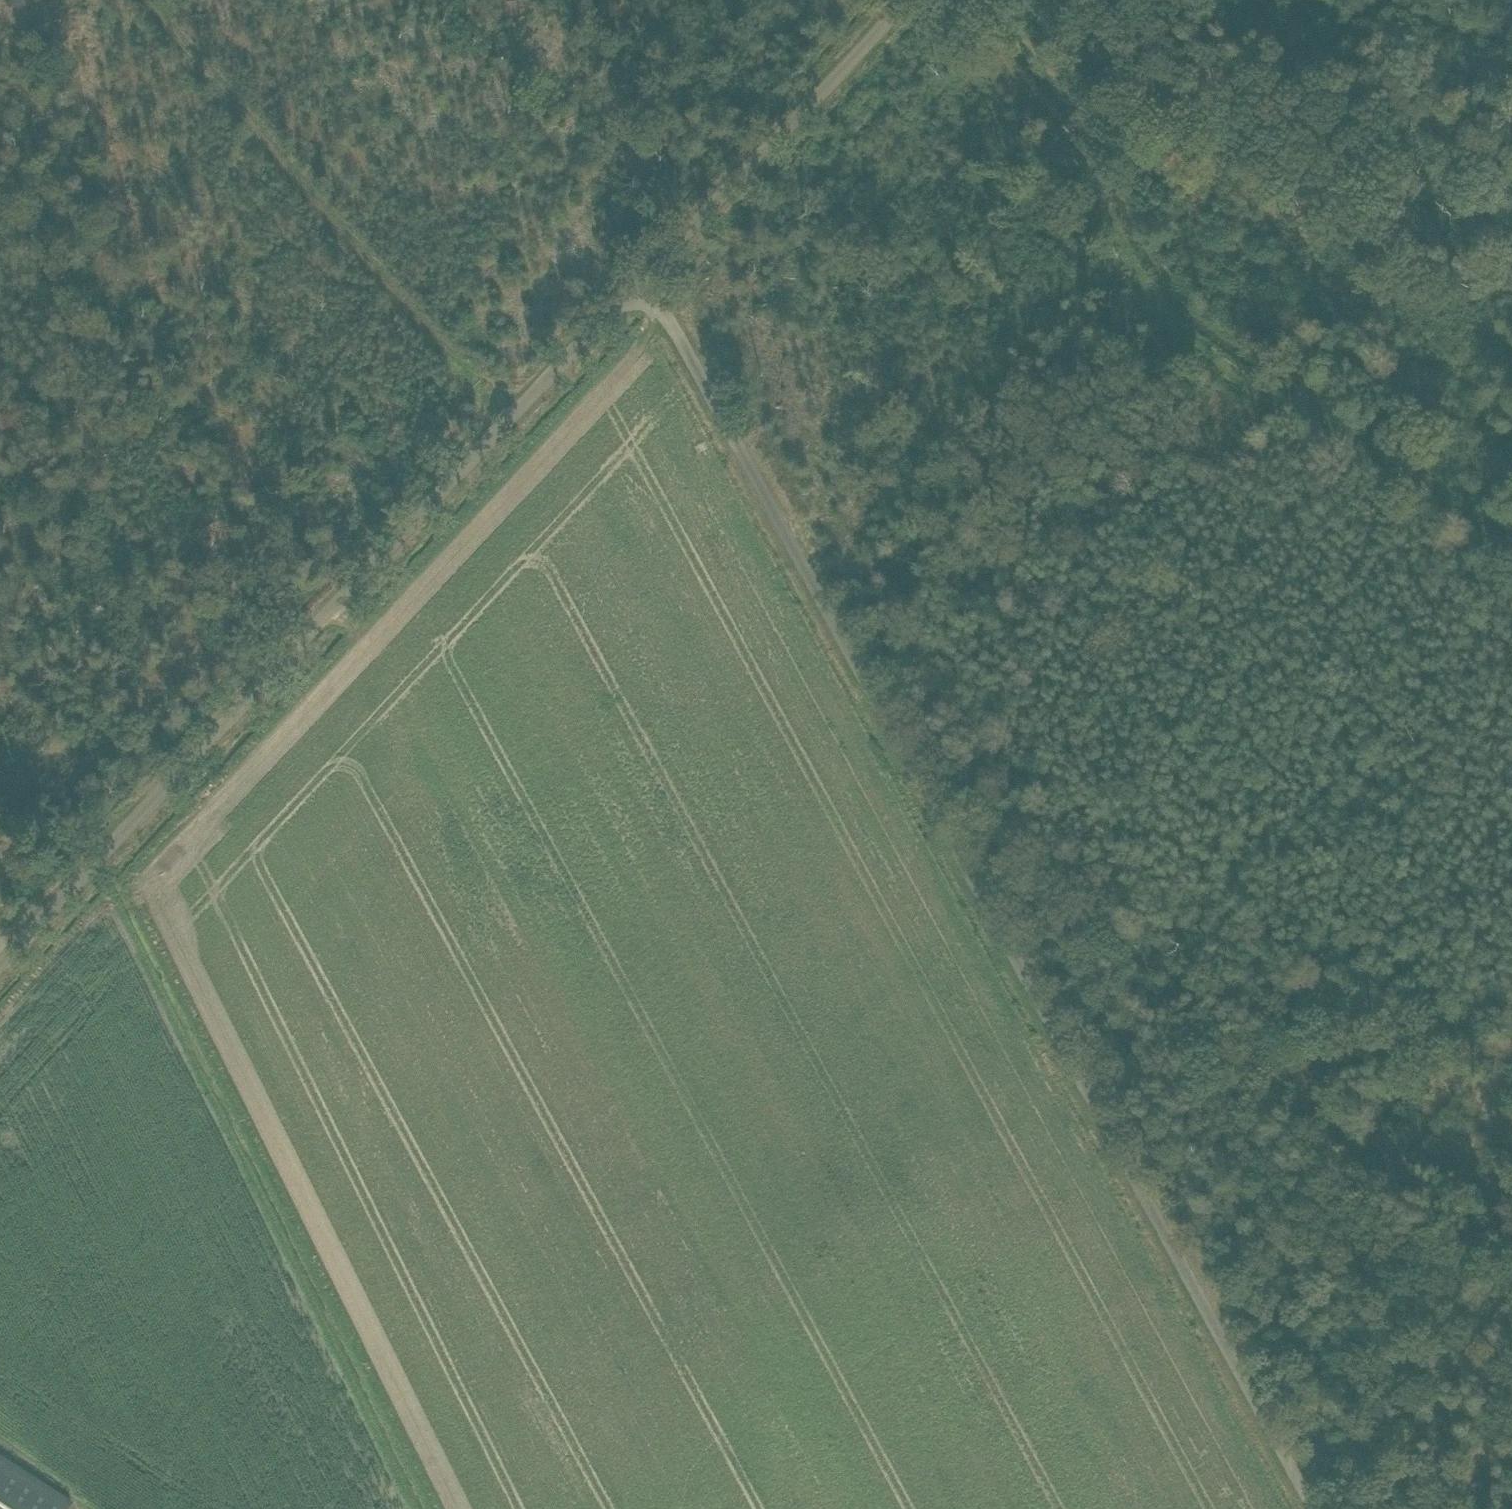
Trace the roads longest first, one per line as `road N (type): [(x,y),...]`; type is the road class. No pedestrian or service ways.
road 1 (unclassified): [(1317,1508),(644,274)]
road 2 (unclassified): [(0,973),(644,274)]
road 3 (unclassified): [(644,274),(903,0)]

